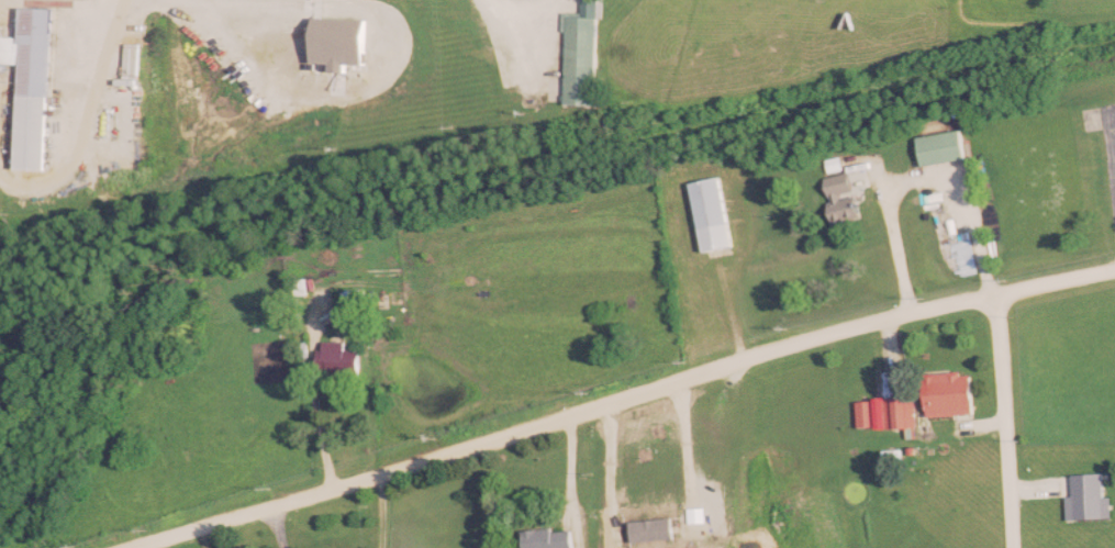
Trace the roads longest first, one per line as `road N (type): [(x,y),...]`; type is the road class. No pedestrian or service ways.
road 1 (residential): [(85,547),(870,320),(1114,268)]
road 2 (residential): [(1013,547),(993,293)]

